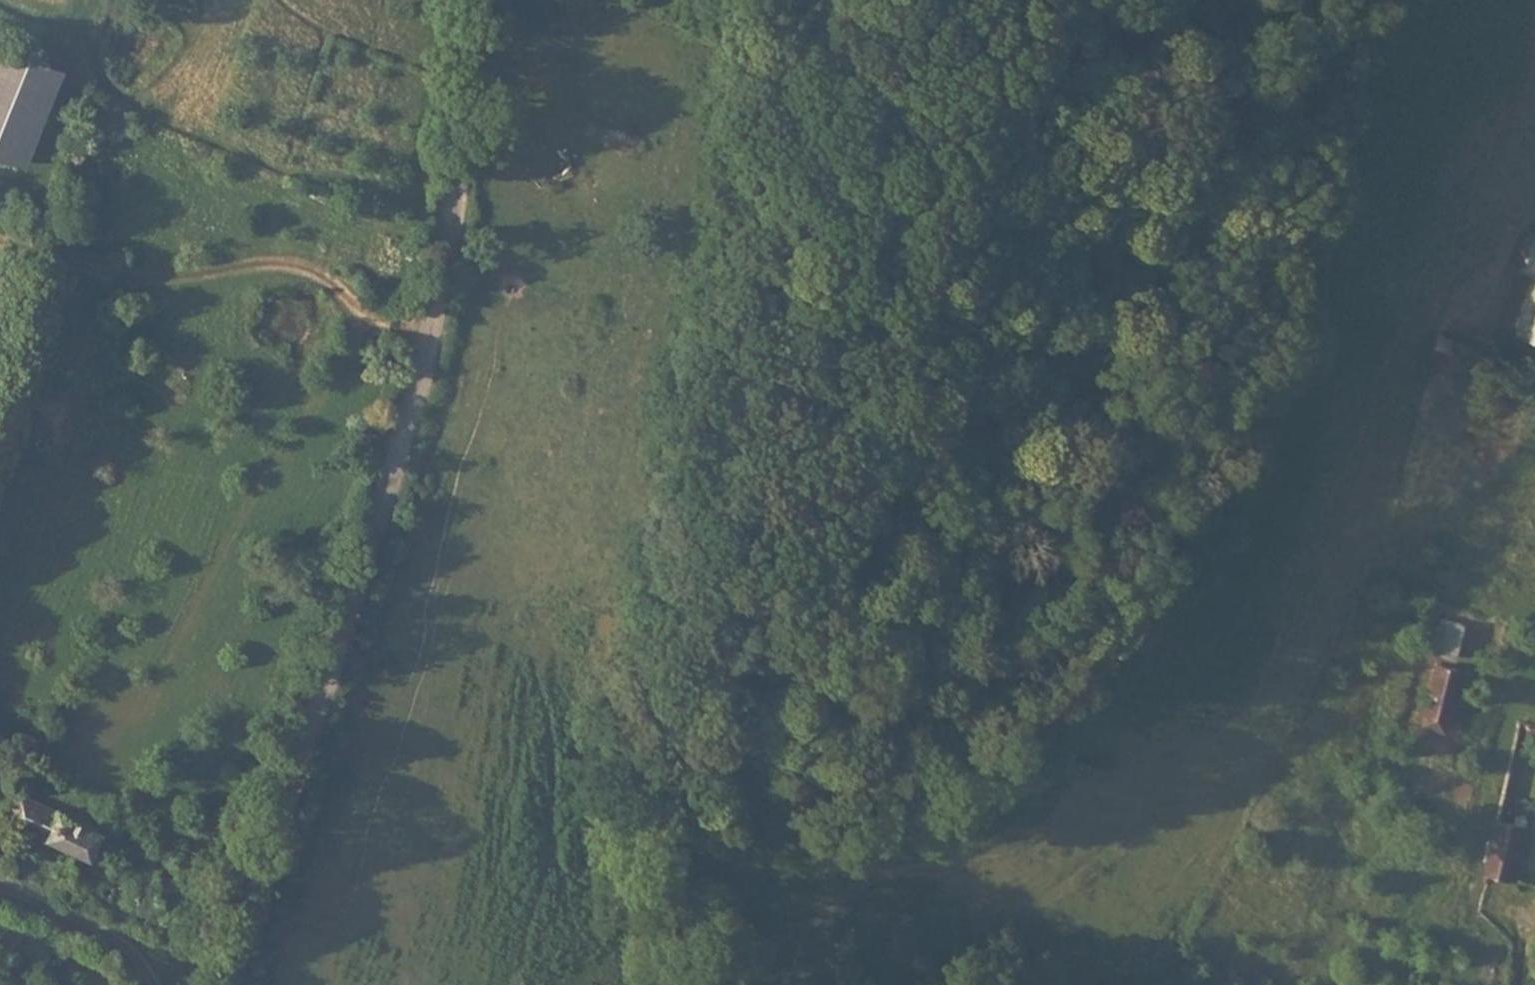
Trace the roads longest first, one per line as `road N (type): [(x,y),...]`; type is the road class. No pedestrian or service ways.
road 1 (tertiary): [(483,0),(453,223),(410,417),(239,944),(234,984)]

